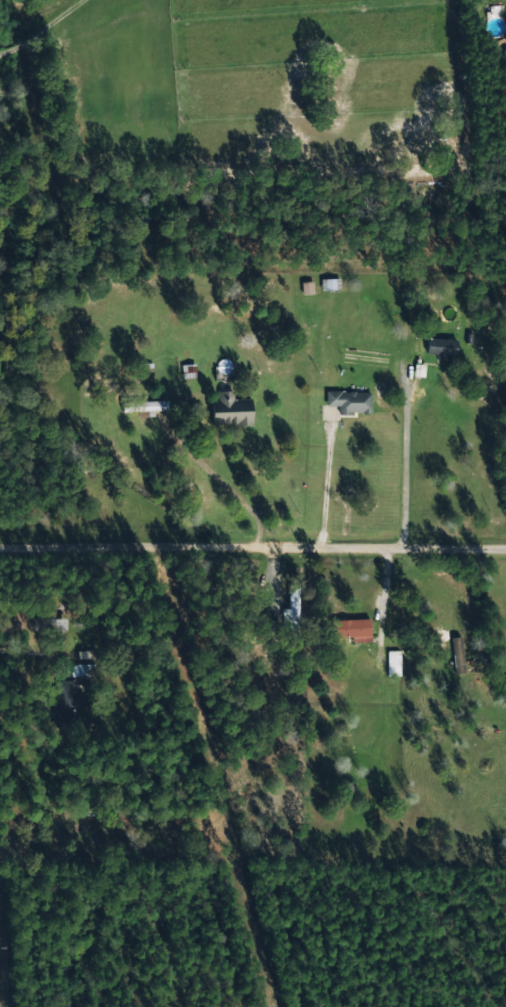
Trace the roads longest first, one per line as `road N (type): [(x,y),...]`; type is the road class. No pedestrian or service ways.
road 1 (residential): [(0,557),(488,599)]

